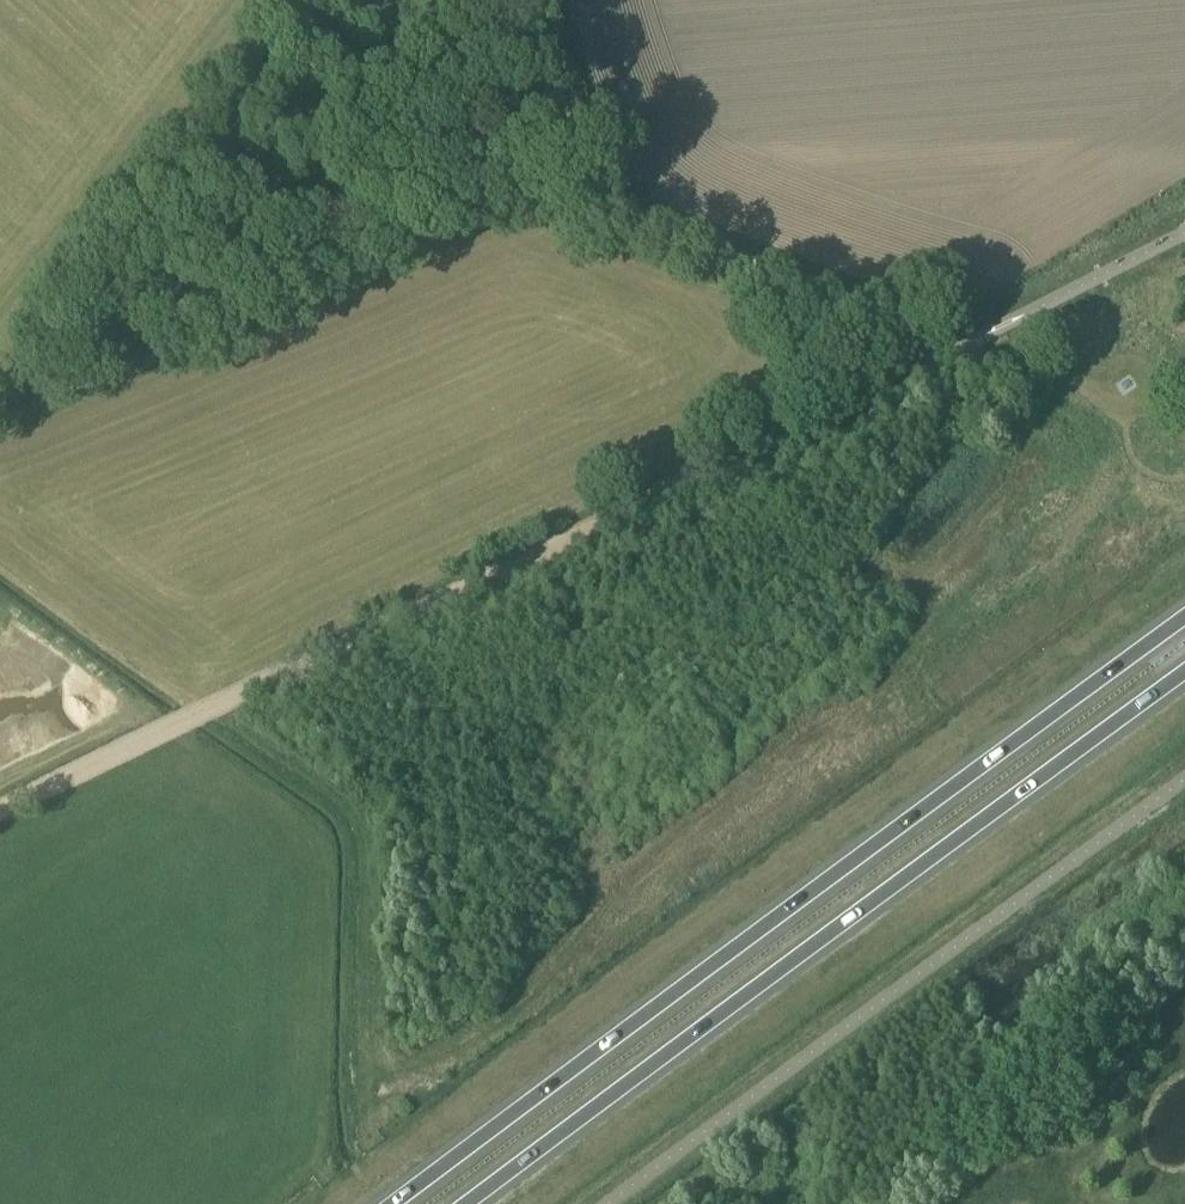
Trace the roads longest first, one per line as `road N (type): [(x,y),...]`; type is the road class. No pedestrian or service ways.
road 1 (track): [(0,807),(888,379),(924,339)]
road 2 (trunk): [(1184,621),(397,1203)]
road 3 (trunk): [(468,1203),(1184,676)]
road 4 (unclassified): [(955,351),(677,239),(596,187),(569,150),(521,0)]

